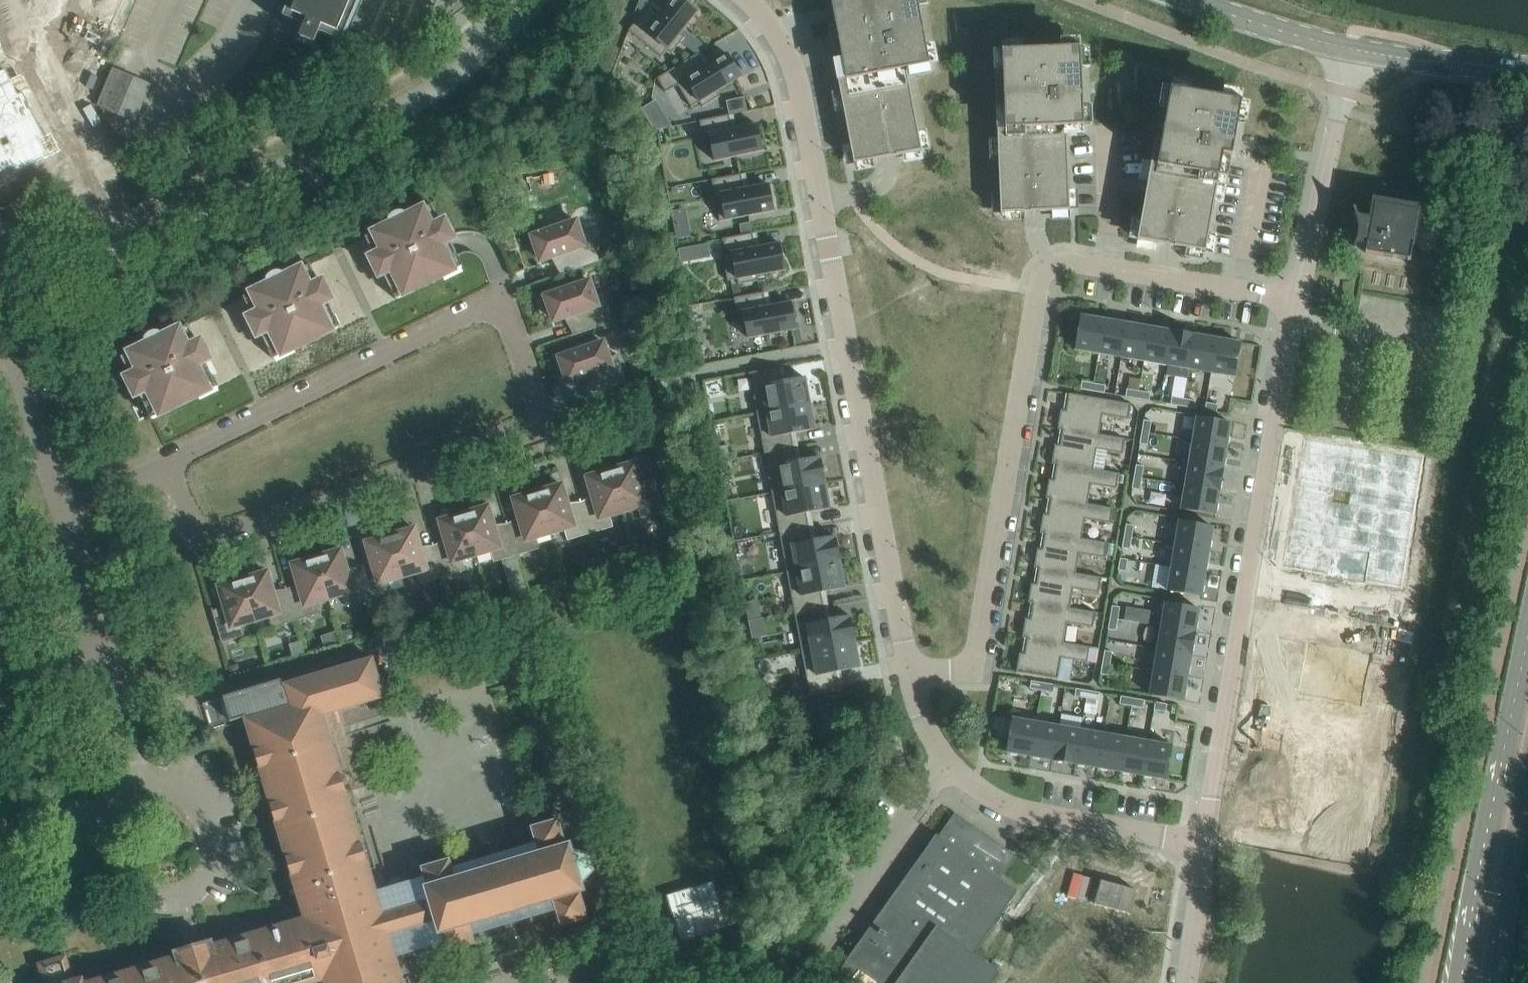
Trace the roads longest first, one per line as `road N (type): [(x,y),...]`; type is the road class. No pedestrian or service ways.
road 1 (residential): [(1297,300),(1072,260),(1047,266),(1036,289),(973,661),(953,670),(908,670)]
road 2 (residential): [(749,0),(784,45),(801,97),(908,670)]
road 3 (residential): [(1206,842),(1297,300)]
road 4 (residential): [(543,424),(509,324),(487,308),(167,463)]
road 5 (unclassified): [(127,246),(429,91),(533,0)]
road 6 (residential): [(167,463),(204,529),(230,531),(543,424)]
road 7 (tertiary): [(1527,638),(1457,982)]
road 8 (unclassified): [(140,782),(104,816),(103,856),(125,885),(161,894),(196,879),(214,845),(207,808),(195,793),(159,779)]
road 9 (residential): [(1206,842),(1003,805),(948,764)]
road 10 (unclassified): [(948,764),(790,982)]
road 11 (residential): [(127,246),(18,0)]
road 12 (tertiary): [(1488,982),(1527,755)]
road 13 (residential): [(1297,300),(1343,91)]
road 14 (unclassified): [(60,511),(0,312)]
road 15 (tertiary): [(1527,71),(1351,48)]
road 16 (tertiary): [(1351,48),(1204,0)]
road 17 (unclassified): [(0,310),(127,246)]
road 18 (residential): [(1185,982),(1206,842)]
road 19 (unclassified): [(97,633),(60,511)]
road 20 (residential): [(97,633),(0,713)]

